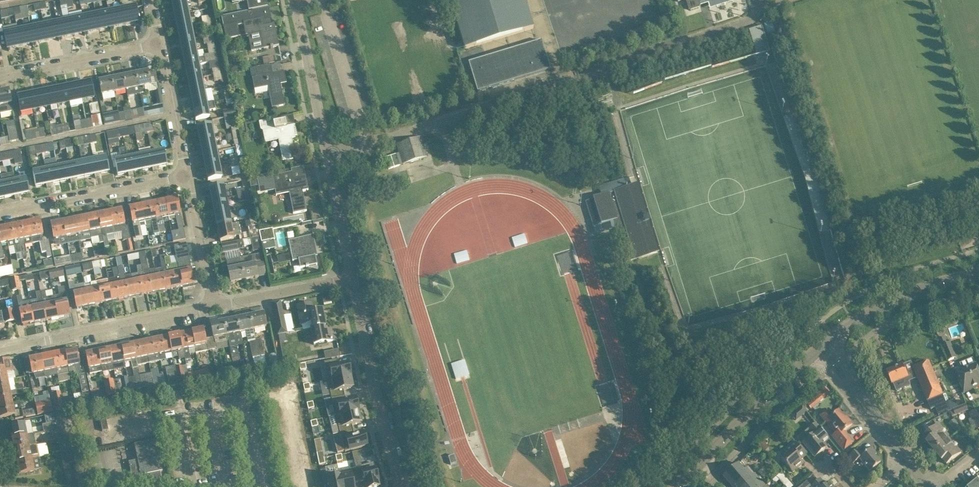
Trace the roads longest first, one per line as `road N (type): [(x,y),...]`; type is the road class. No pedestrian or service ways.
road 1 (unclassified): [(353,278),(295,0)]
road 2 (residential): [(0,350),(214,305)]
road 3 (unclassified): [(401,486),(353,278)]
road 4 (residential): [(0,214),(188,176)]
road 5 (tertiary): [(678,486),(811,357)]
road 6 (residential): [(0,79),(163,48)]
road 7 (tertiary): [(832,338),(905,296),(978,276)]
road 8 (residential): [(214,305),(353,278)]
road 9 (residential): [(214,305),(188,176)]
road 10 (residential): [(188,176),(163,48)]

